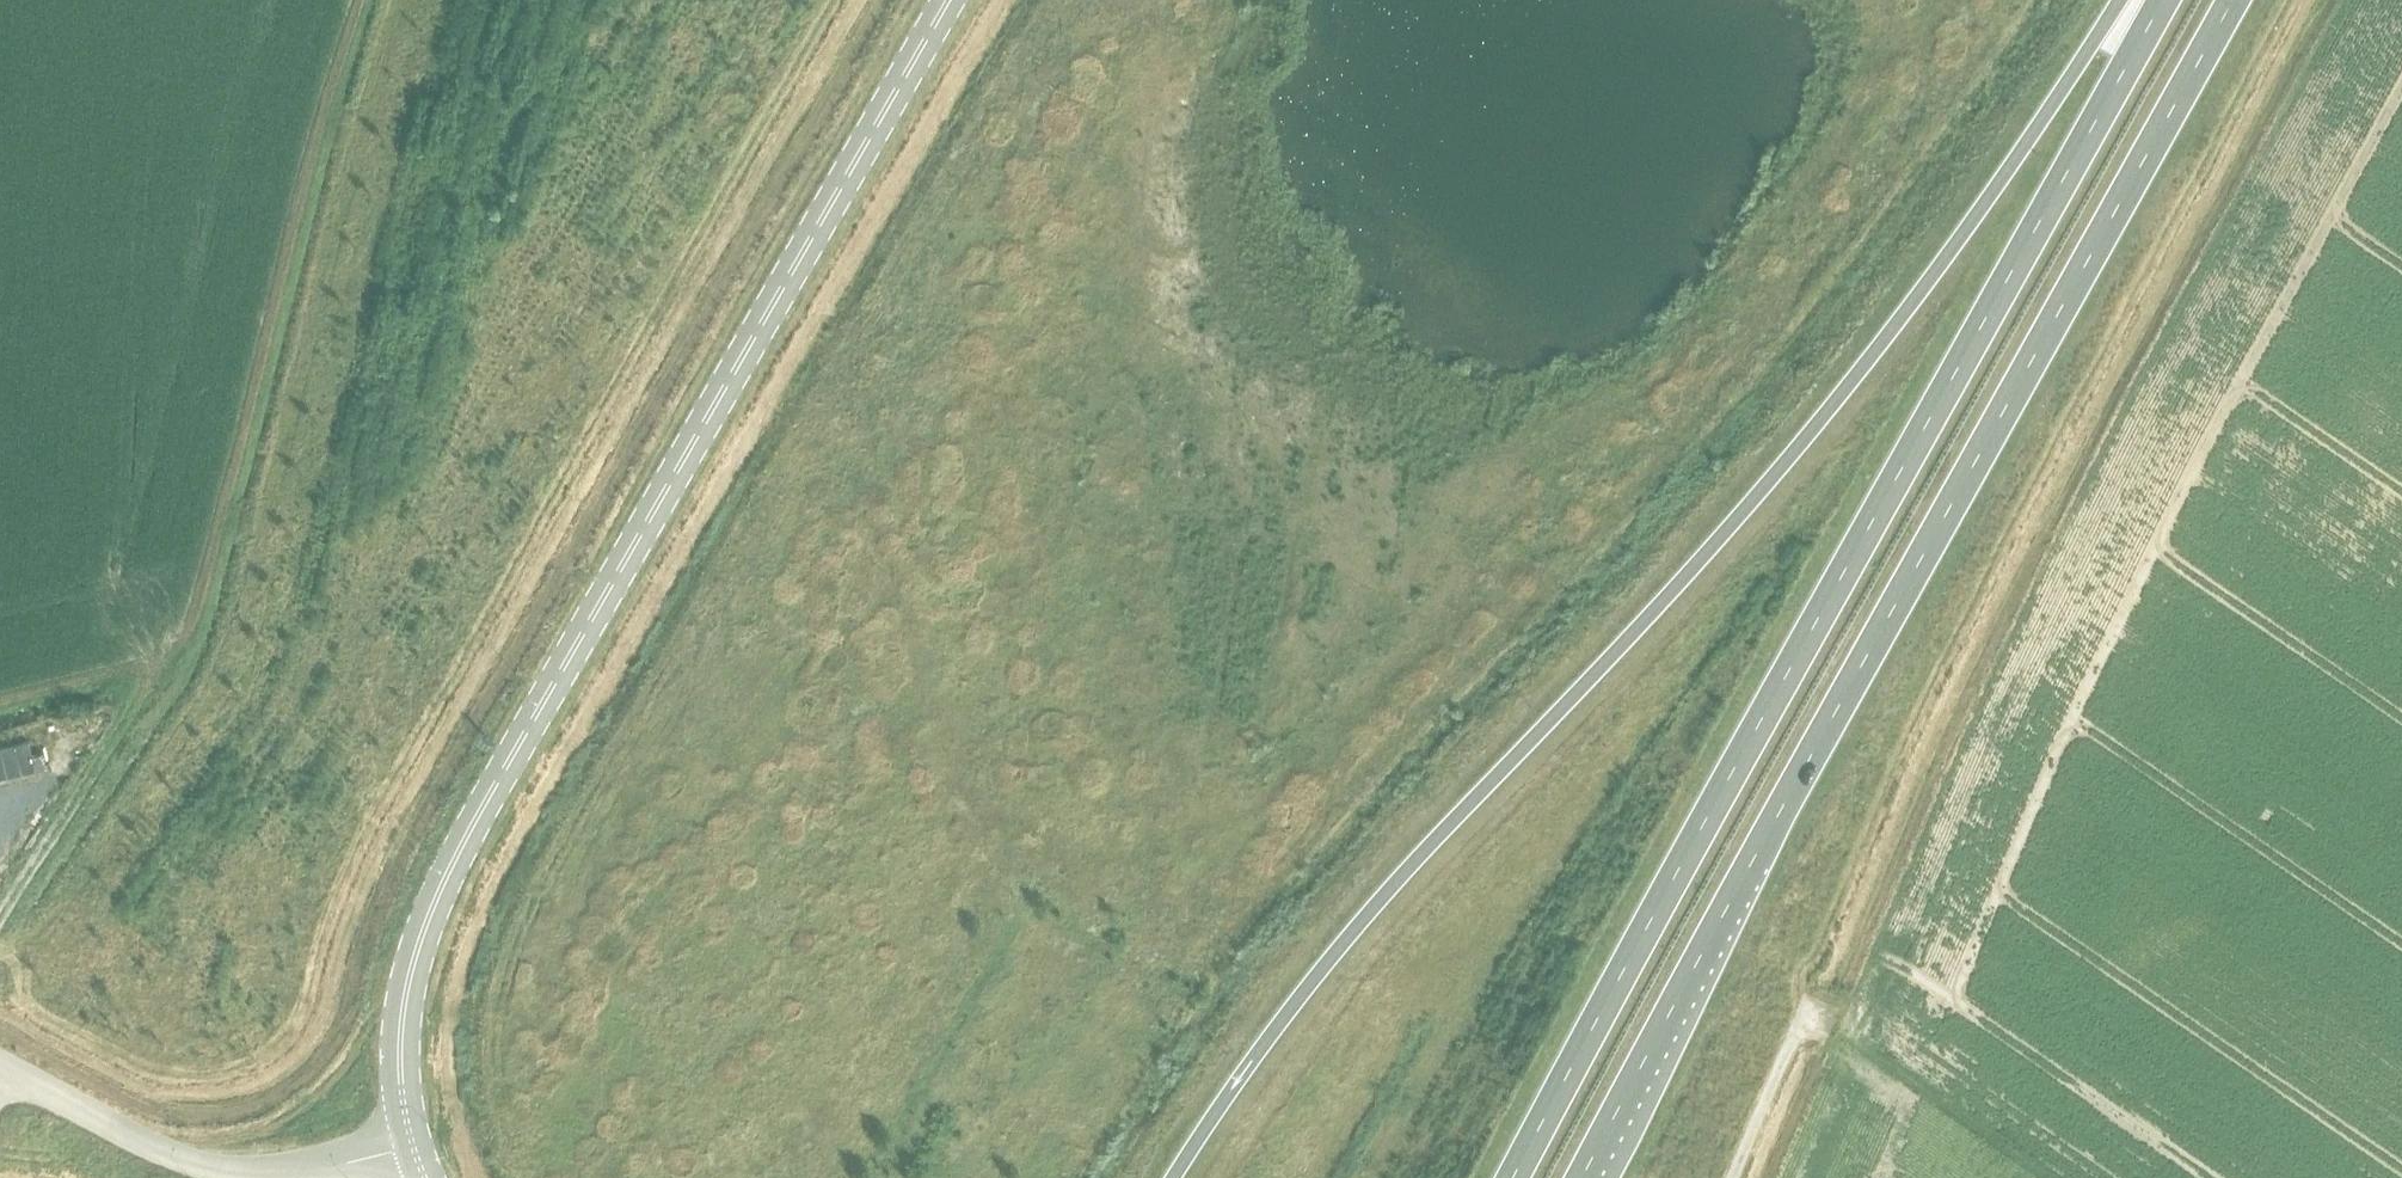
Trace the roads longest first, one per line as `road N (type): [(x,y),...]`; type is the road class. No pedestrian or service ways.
road 1 (trunk): [(2130,0),(1829,408),(1687,573),(1388,888),(1299,994),(1177,1177)]
road 2 (trunk): [(2164,0),(1515,1177)]
road 3 (trunk): [(1584,1177),(2232,0)]
road 4 (unclassified): [(948,0),(448,876),(423,936),(404,1020),(403,1095),(416,1148)]
road 5 (tertiary): [(416,1148),(268,1175),(228,1172),(153,1147),(0,1061)]
road 6 (track): [(1734,1177),(1811,997)]

